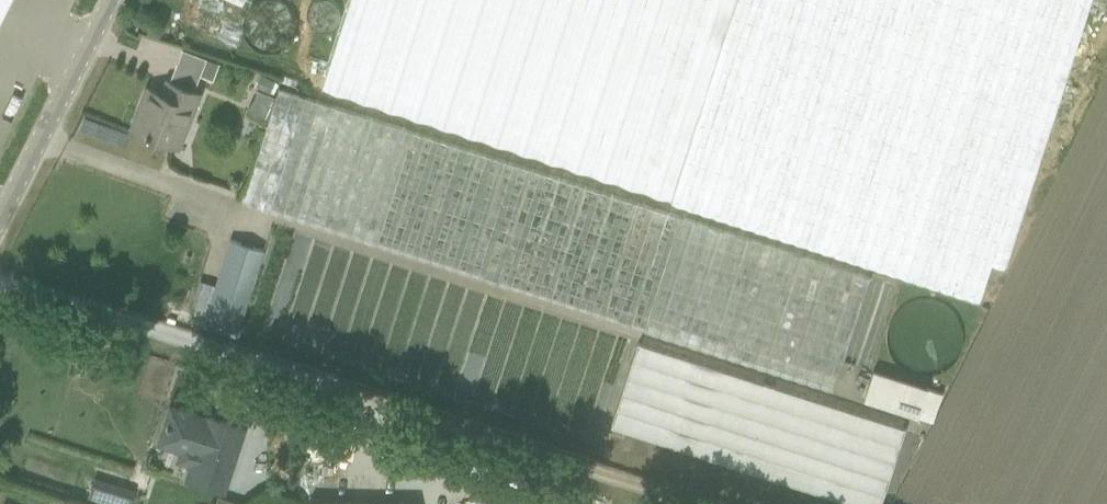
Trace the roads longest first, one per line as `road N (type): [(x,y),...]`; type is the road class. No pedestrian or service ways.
road 1 (track): [(0,292),(682,503)]
road 2 (unclassified): [(0,219),(113,0)]

